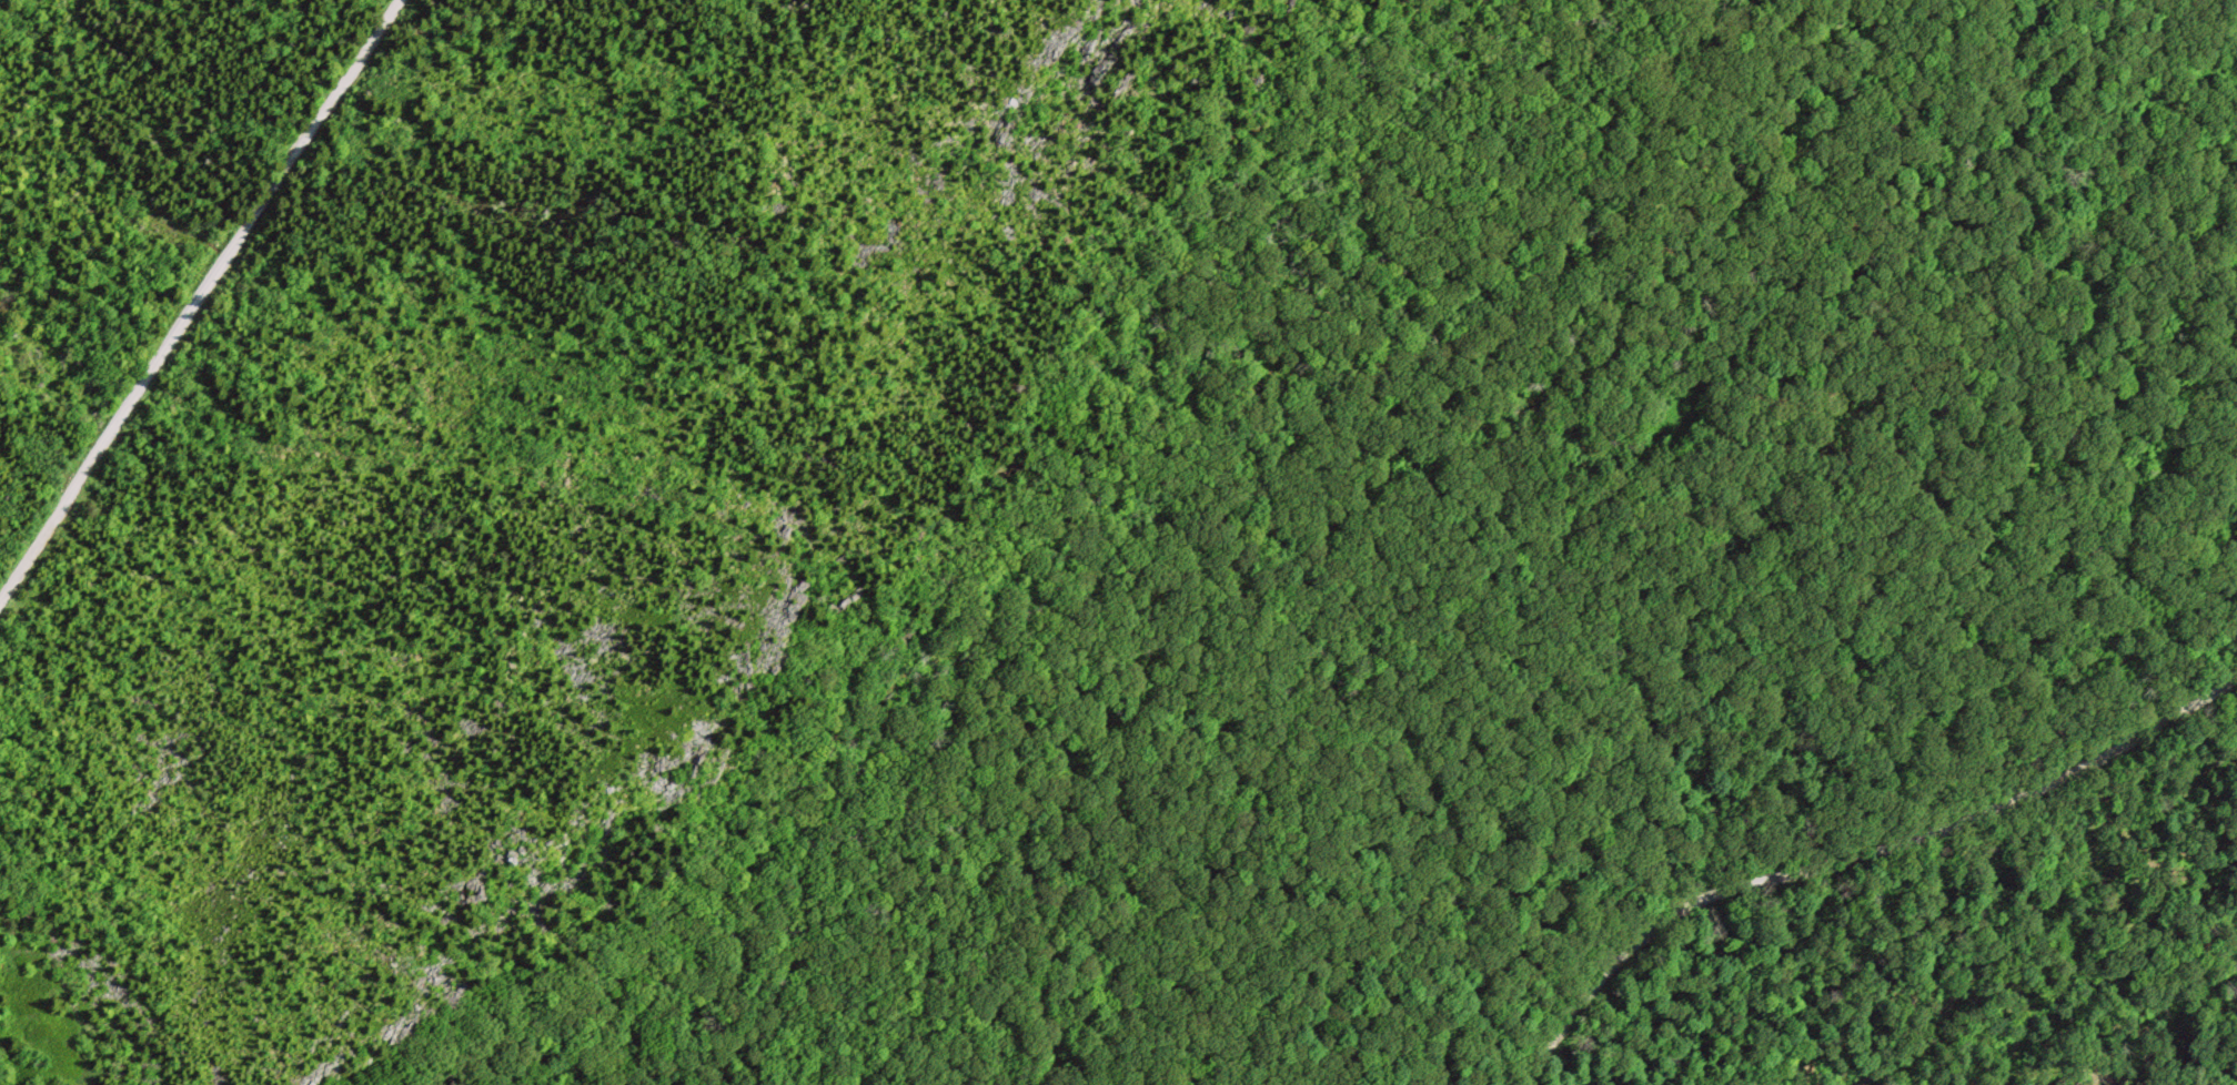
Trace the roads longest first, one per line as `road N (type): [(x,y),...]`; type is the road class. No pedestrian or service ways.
road 1 (residential): [(1523,1084),(1600,977),(1669,916),(1743,884),(1864,855),(1995,807),(2070,774),(2236,680)]
road 2 (residential): [(0,604),(399,0)]

